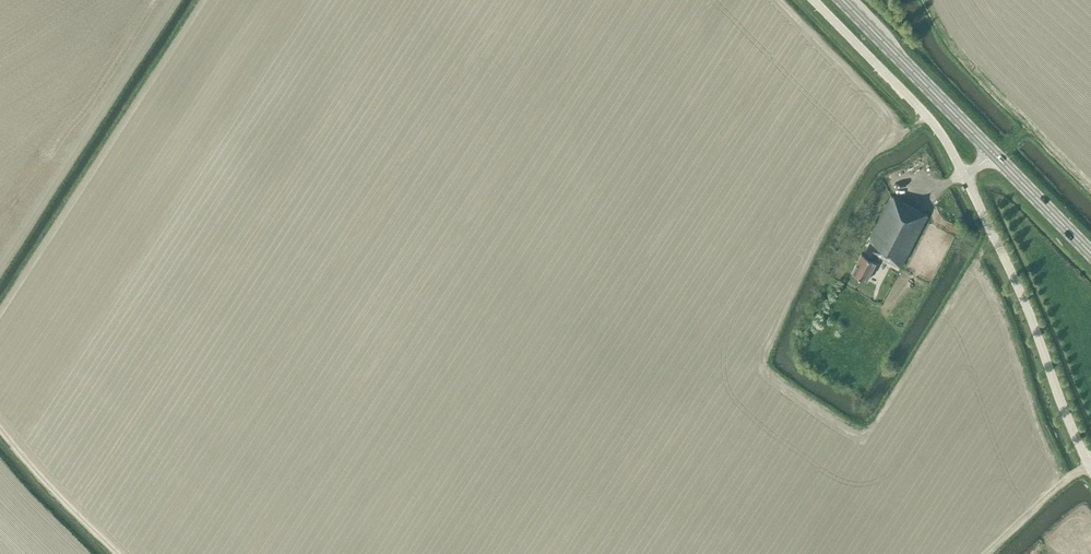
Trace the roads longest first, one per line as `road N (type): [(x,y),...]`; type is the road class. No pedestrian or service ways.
road 1 (unclassified): [(1090,468),(963,175)]
road 2 (unclassified): [(963,175),(920,109),(814,0)]
road 3 (primary): [(995,156),(842,0)]
road 4 (primary): [(1090,253),(995,156)]

